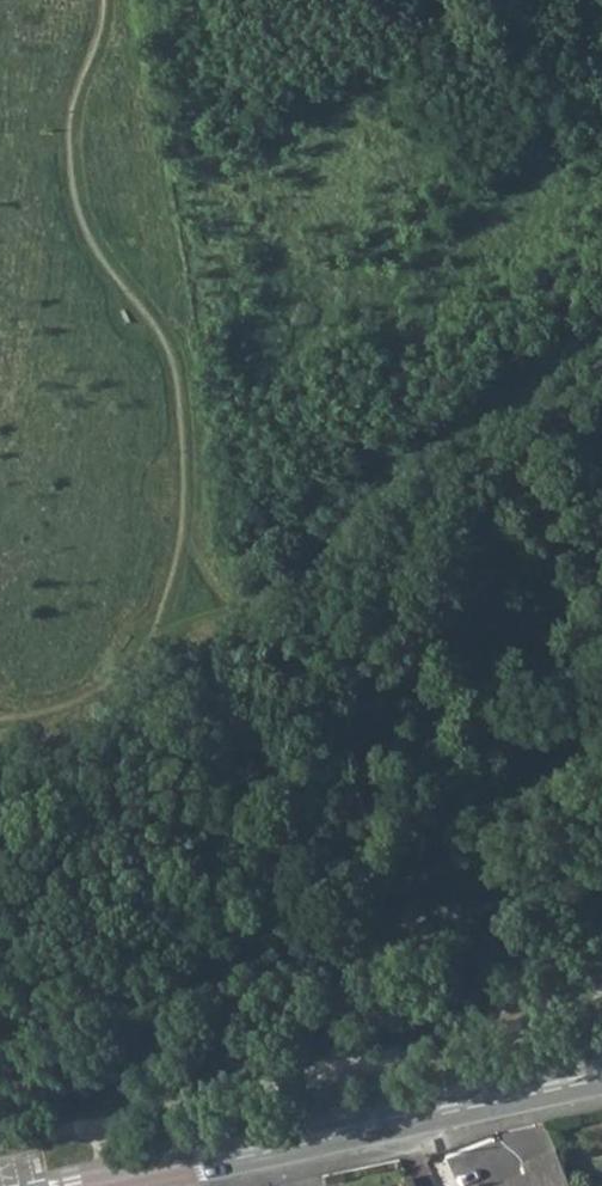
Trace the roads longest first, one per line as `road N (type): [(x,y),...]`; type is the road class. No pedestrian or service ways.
road 1 (track): [(0,712),(91,698),(140,662),(175,619),(185,531),(177,373),(160,335),(78,227),(63,132),(96,38),(98,0)]
road 2 (tertiary): [(119,1175),(601,1073)]

